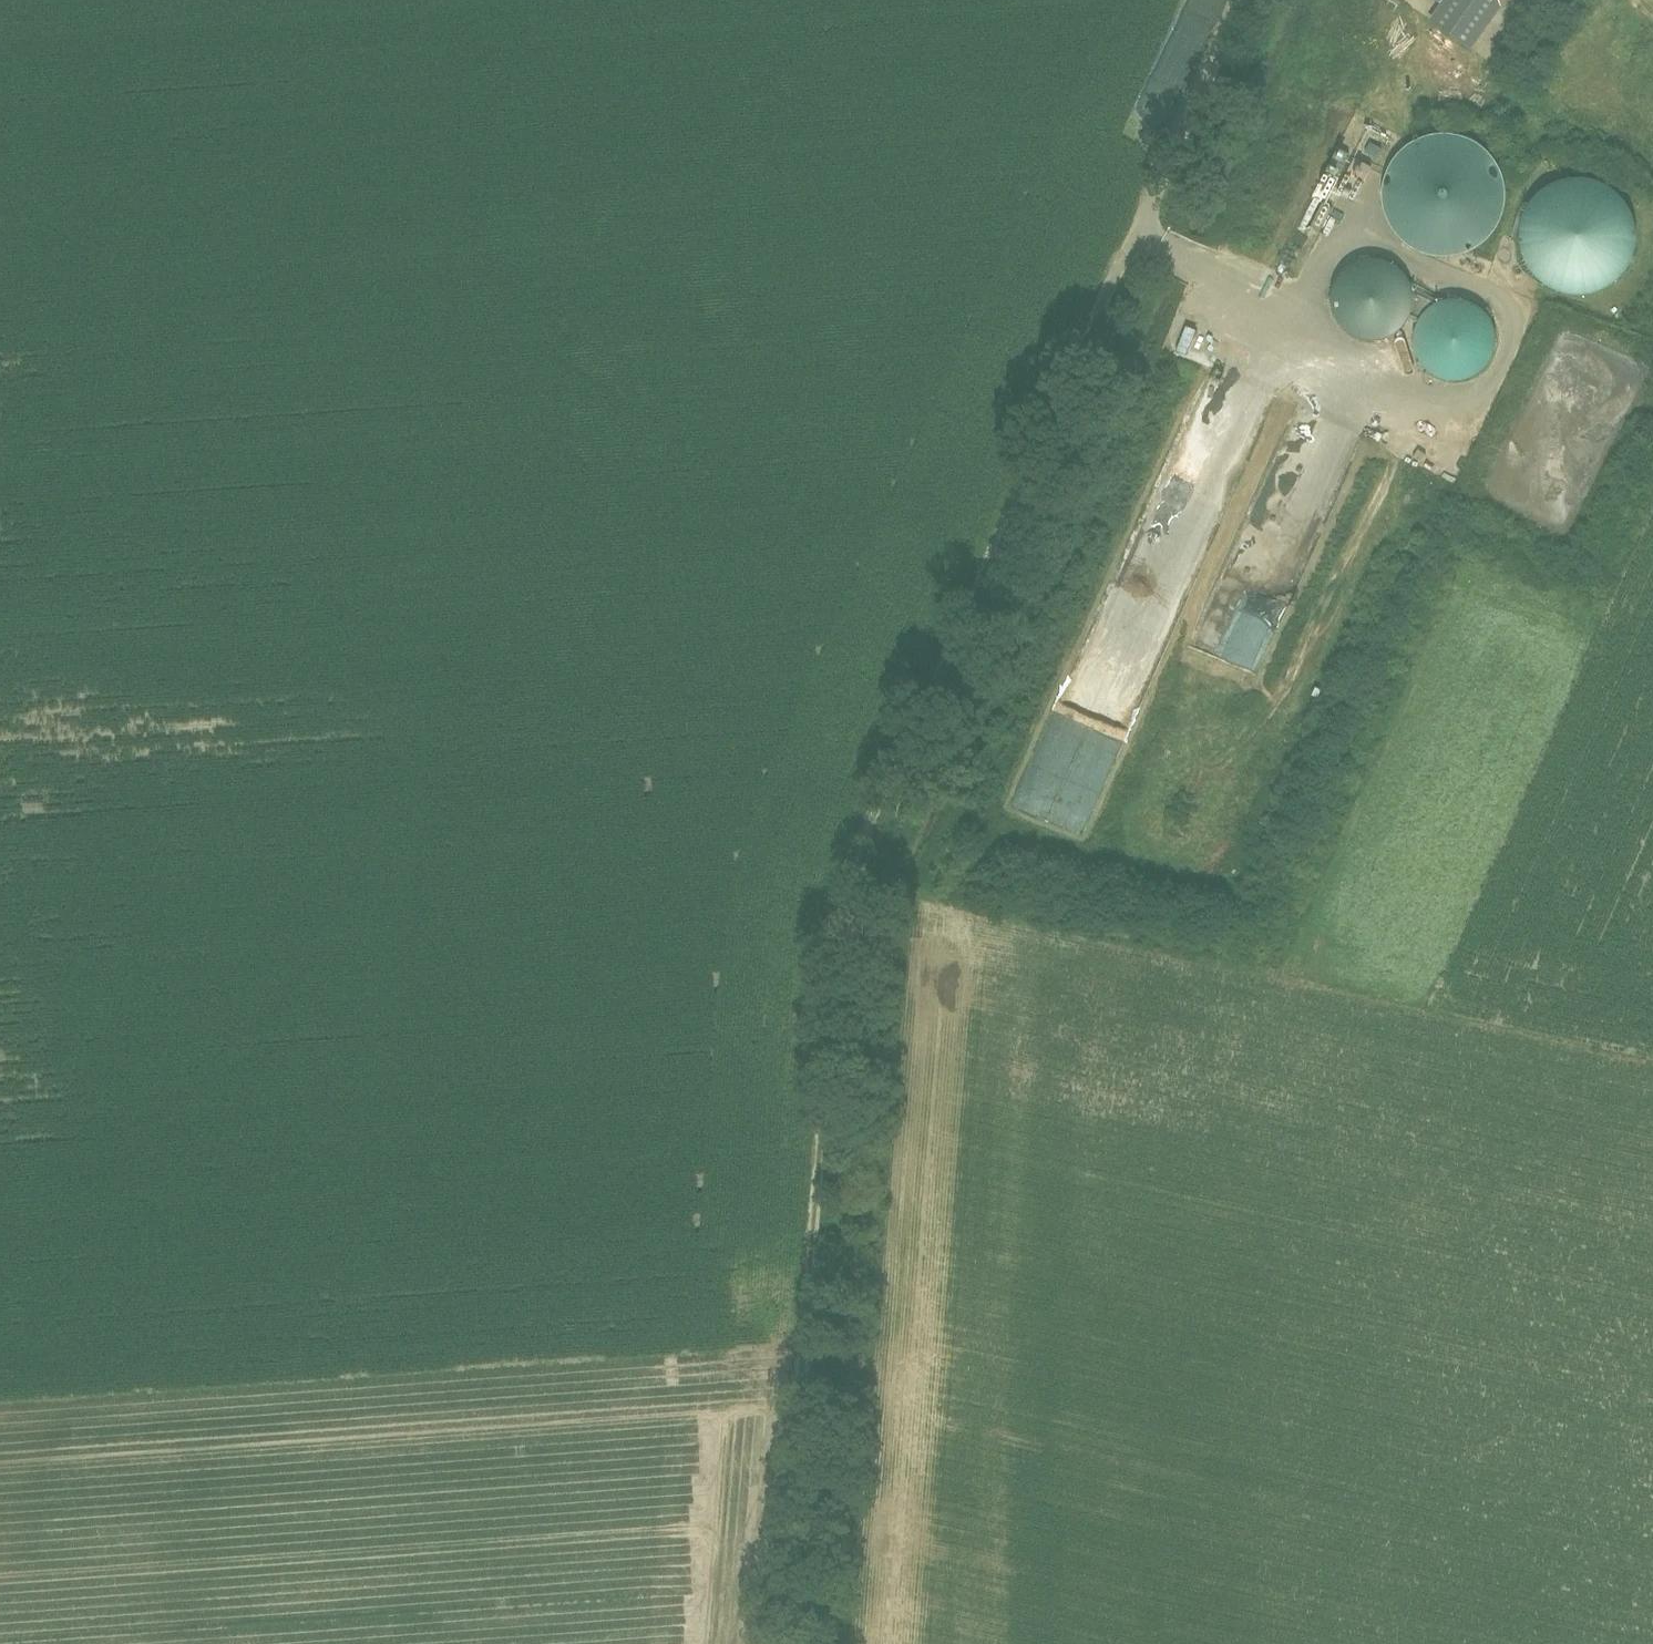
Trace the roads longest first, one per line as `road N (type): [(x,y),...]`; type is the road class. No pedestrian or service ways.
road 1 (track): [(778,1643),(829,995),(847,875),(1237,0)]
road 2 (track): [(1131,240),(1469,424)]

